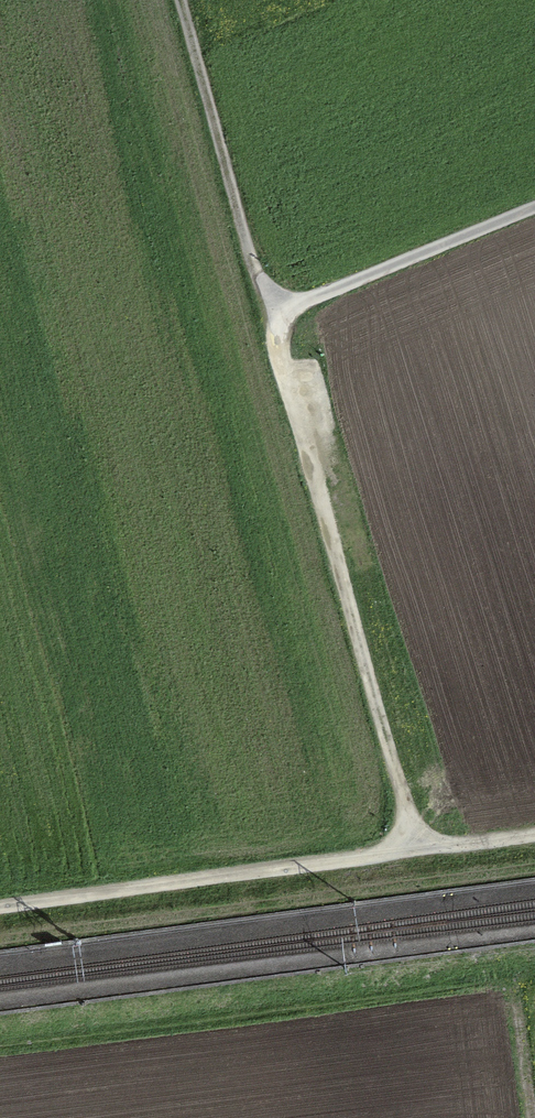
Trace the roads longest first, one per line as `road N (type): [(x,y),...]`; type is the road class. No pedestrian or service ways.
road 1 (track): [(286,307),(278,346),(418,850)]
road 2 (track): [(418,850),(0,907)]
road 3 (track): [(286,307),(258,275),(181,0)]
road 4 (track): [(534,204),(286,307)]

